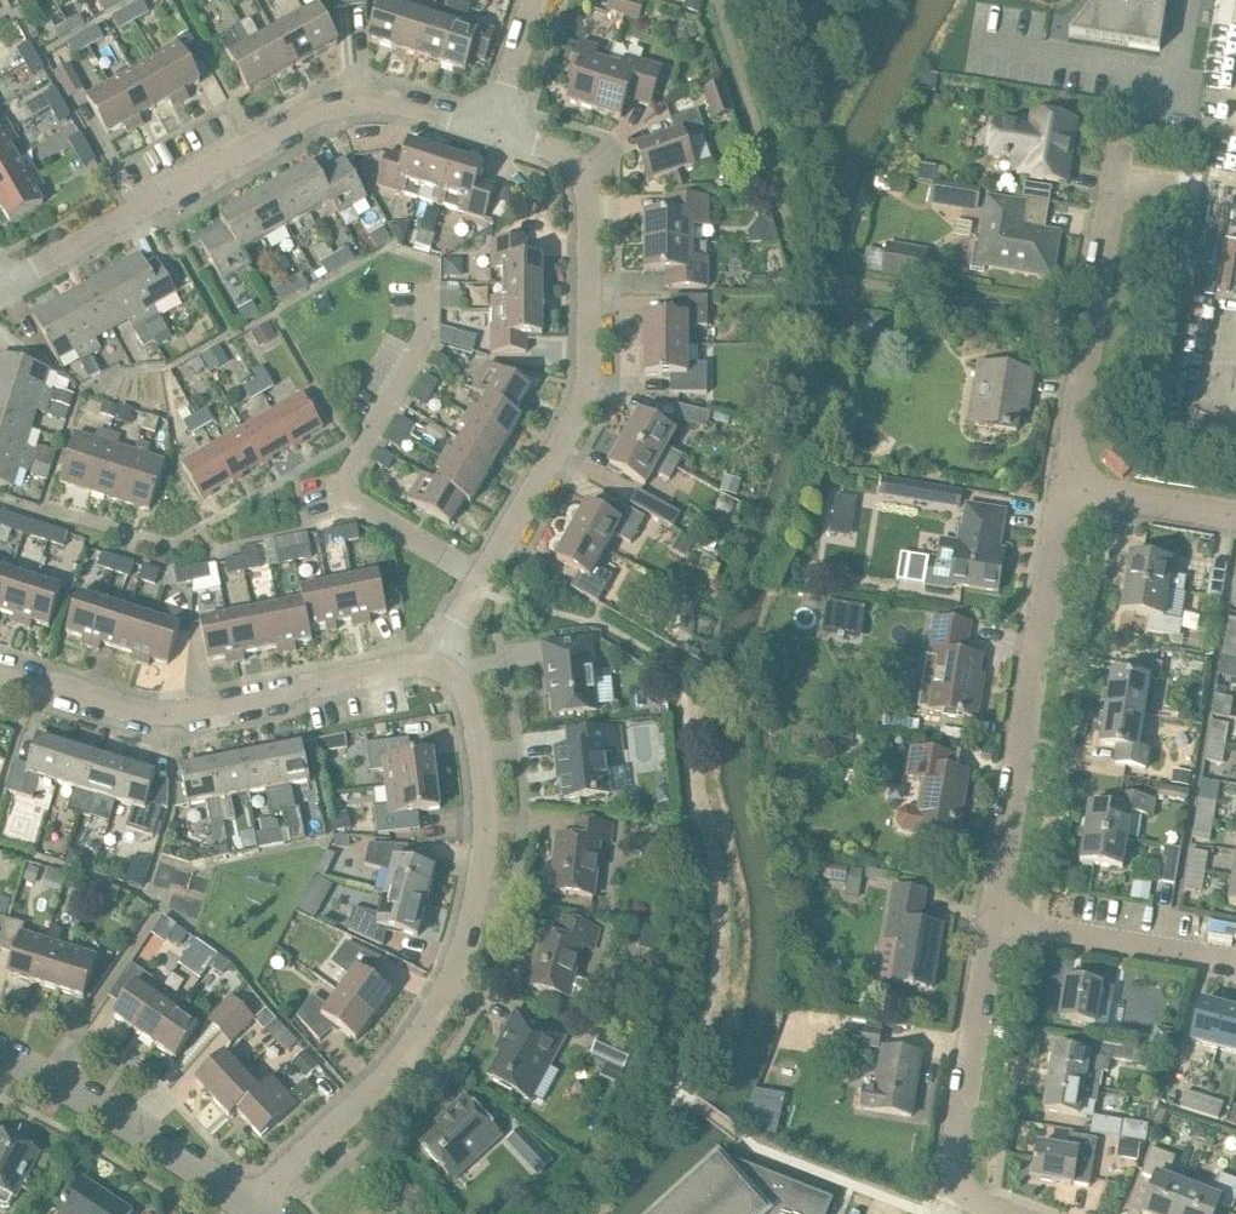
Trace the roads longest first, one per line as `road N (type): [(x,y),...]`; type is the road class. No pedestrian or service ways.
road 1 (residential): [(439,657),(469,695),(485,808),(474,927),(440,1002),(366,1093),(248,1200)]
road 2 (residential): [(0,289),(311,118),(388,103),(490,130)]
road 3 (residential): [(490,130),(566,156),(589,183),(591,361),(585,400),(482,577)]
road 4 (residential): [(439,657),(153,716),(0,675)]
road 5 (residential): [(989,919),(1065,494)]
road 6 (residential): [(482,577),(347,502),(358,455),(424,338),(424,284)]
road 7 (residential): [(1065,494),(1134,182),(1171,166)]
road 8 (residential): [(989,1213),(964,1205),(944,1156),(989,919)]
road 9 (residential): [(248,1200),(98,1097),(0,1053)]
road 10 (residential): [(1235,957),(989,919)]
road 11 (residential): [(1235,516),(1065,494)]
road 12 (residential): [(490,130),(534,0)]

